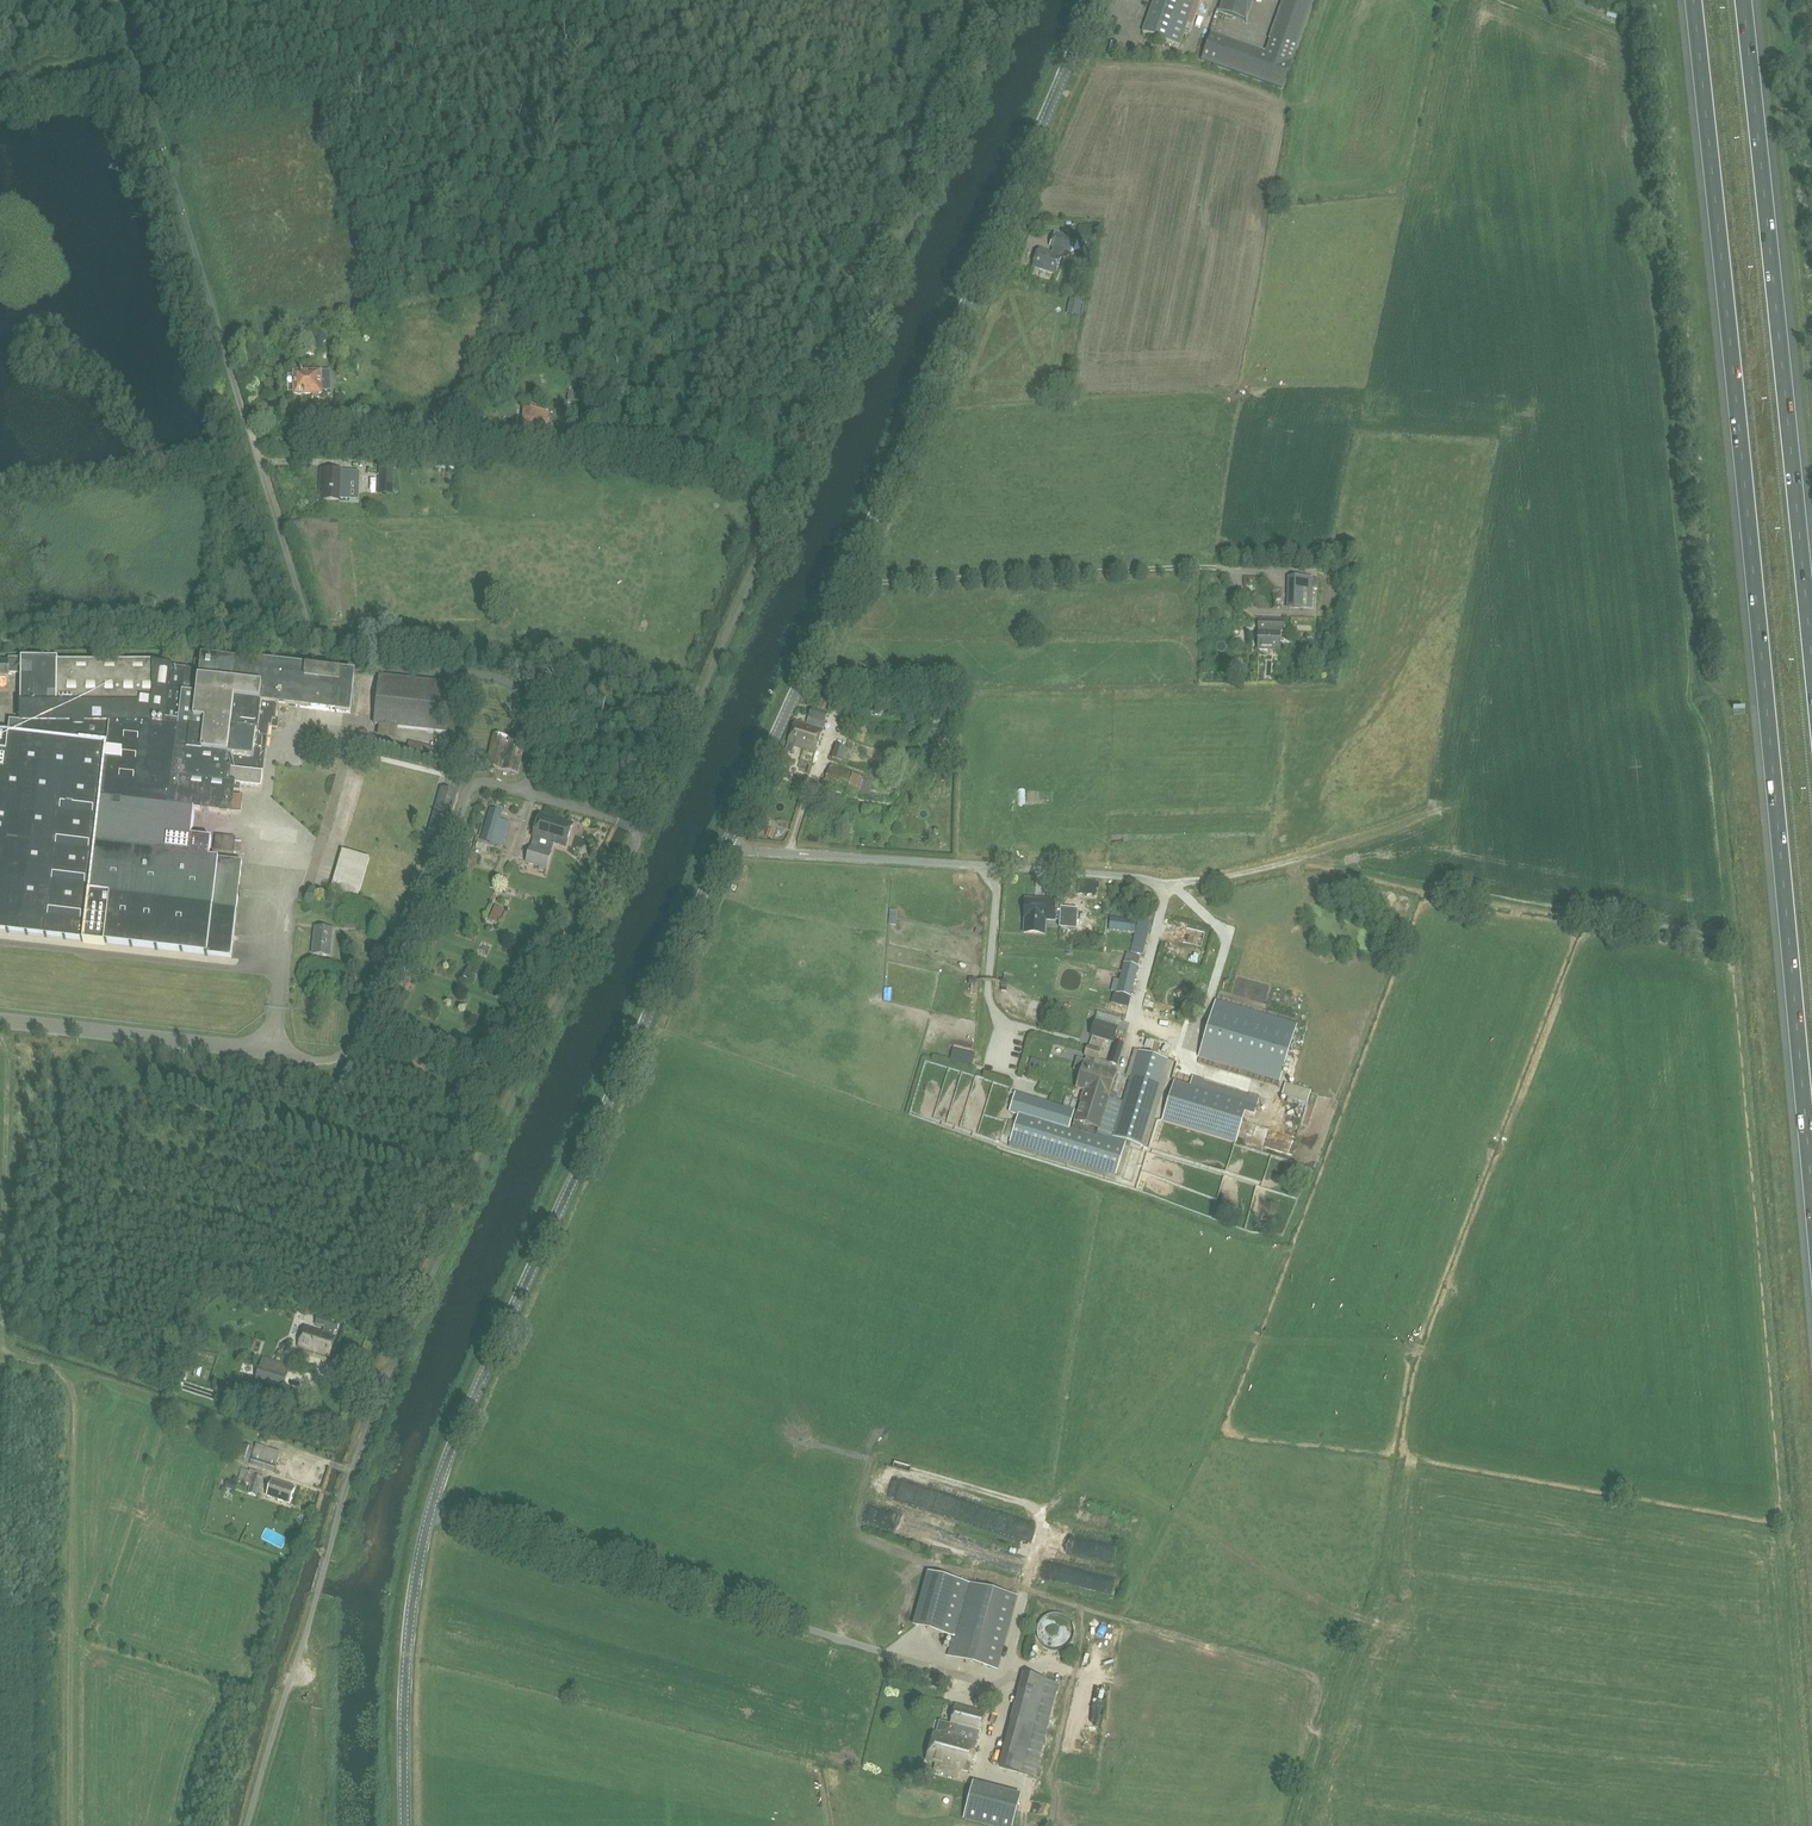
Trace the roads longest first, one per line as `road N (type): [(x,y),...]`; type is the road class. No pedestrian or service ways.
road 1 (tertiary): [(404,1825),(406,1657),(423,1538),(443,1471),(848,577),(1096,0)]
road 2 (motorway): [(1691,0),(1811,1244)]
road 3 (unclassified): [(246,1825),(386,1379),(640,831),(531,793)]
road 4 (unclassified): [(531,793),(536,736),(514,685),(486,673),(347,667),(314,644),(118,0)]
road 5 (track): [(70,1825),(74,1404),(59,1372),(3,1347),(9,1066),(0,1040)]
road 6 (unclassified): [(0,1020),(309,1060),(338,1056),(355,1039),(451,842),(465,794)]
road 7 (motorway): [(1811,629),(1746,0)]
road 8 (track): [(253,442),(588,451)]
road 9 (track): [(1451,806),(1300,857),(1180,883)]
road 10 (track): [(839,1638),(806,1766)]

